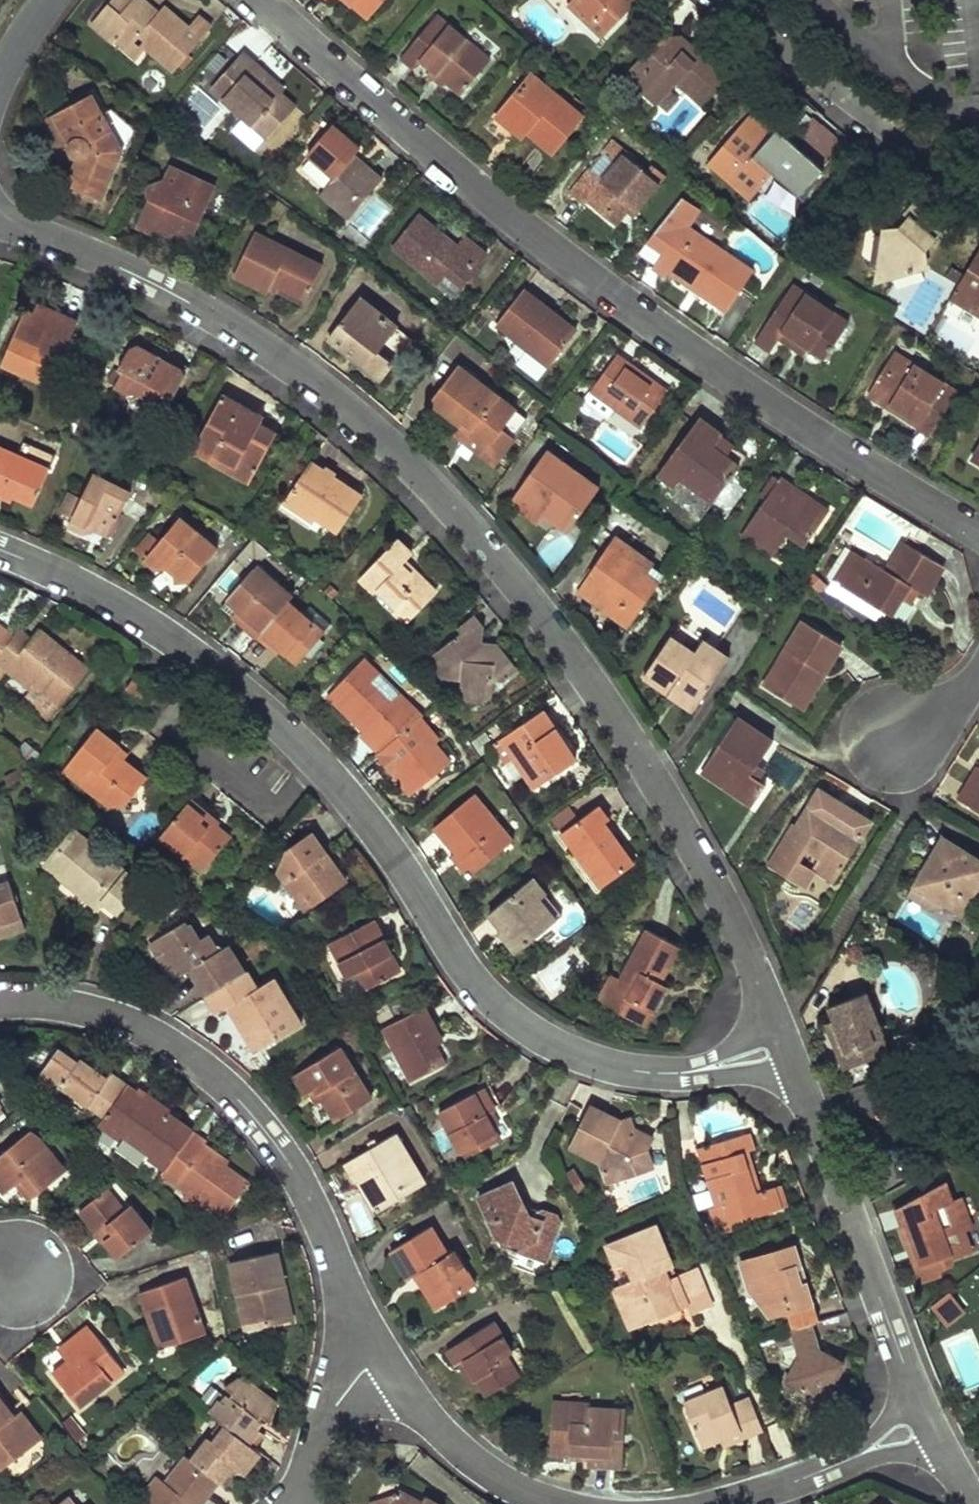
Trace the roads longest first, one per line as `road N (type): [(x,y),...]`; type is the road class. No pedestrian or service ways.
road 1 (residential): [(774,1019),(721,898),(593,685),(430,486),(346,407),(243,334),(121,268),(0,223)]
road 2 (residential): [(0,553),(171,639),(257,707),(336,784),(496,1009),(594,1061),(669,1074),(699,1070)]
road 3 (residential): [(257,0),(561,256),(772,407),(978,533)]
road 4 (residential): [(0,1004),(73,1006),(136,1028),(202,1068),(253,1117),(293,1172),(343,1291),(383,1359)]
road 5 (residential): [(918,1401),(794,1071)]
road 6 (residential): [(727,0),(841,97),(978,185)]
road 7 (residential): [(383,1359),(463,1454),(554,1503)]
road 8 (residential): [(383,1359),(336,1406),(312,1448),(297,1503)]

